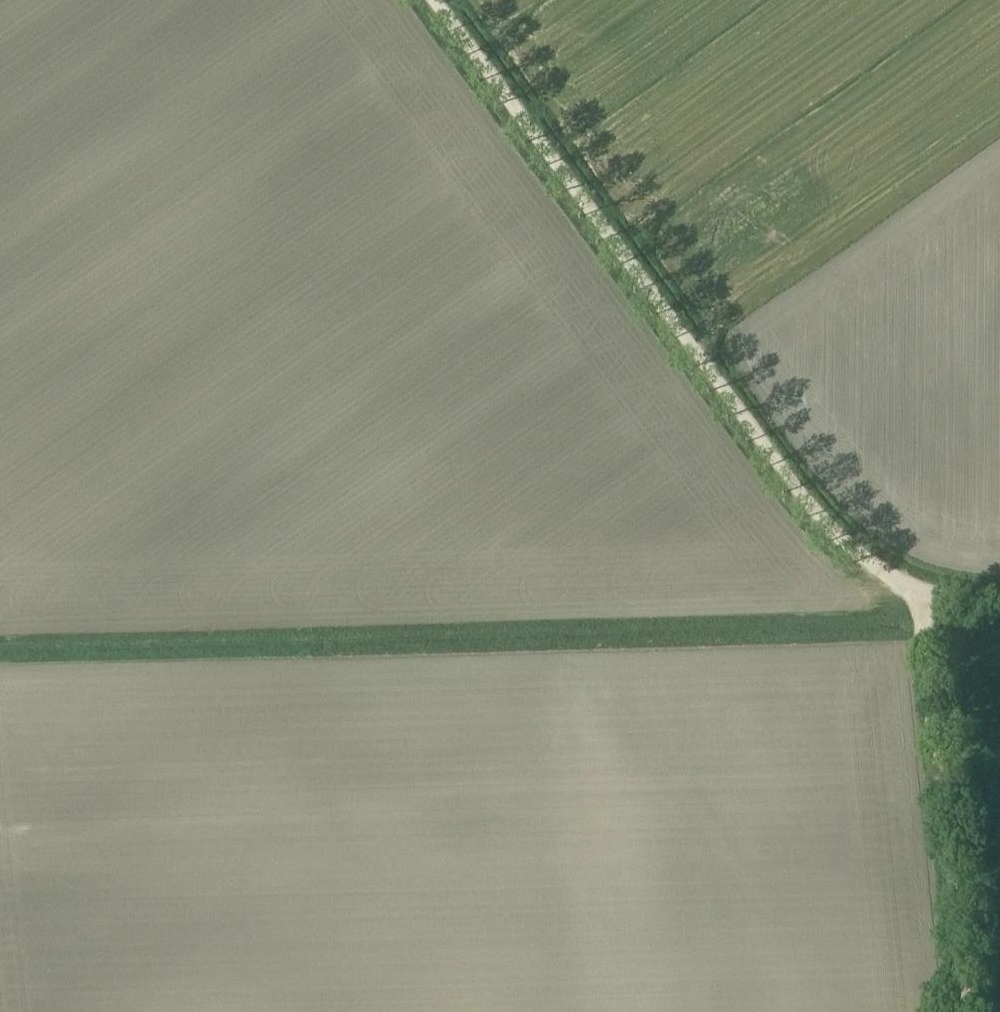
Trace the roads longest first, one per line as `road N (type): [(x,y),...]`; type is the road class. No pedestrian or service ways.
road 1 (unclassified): [(999,595),(920,585),(883,567),(836,518),(450,0)]
road 2 (track): [(970,1011),(920,585)]

